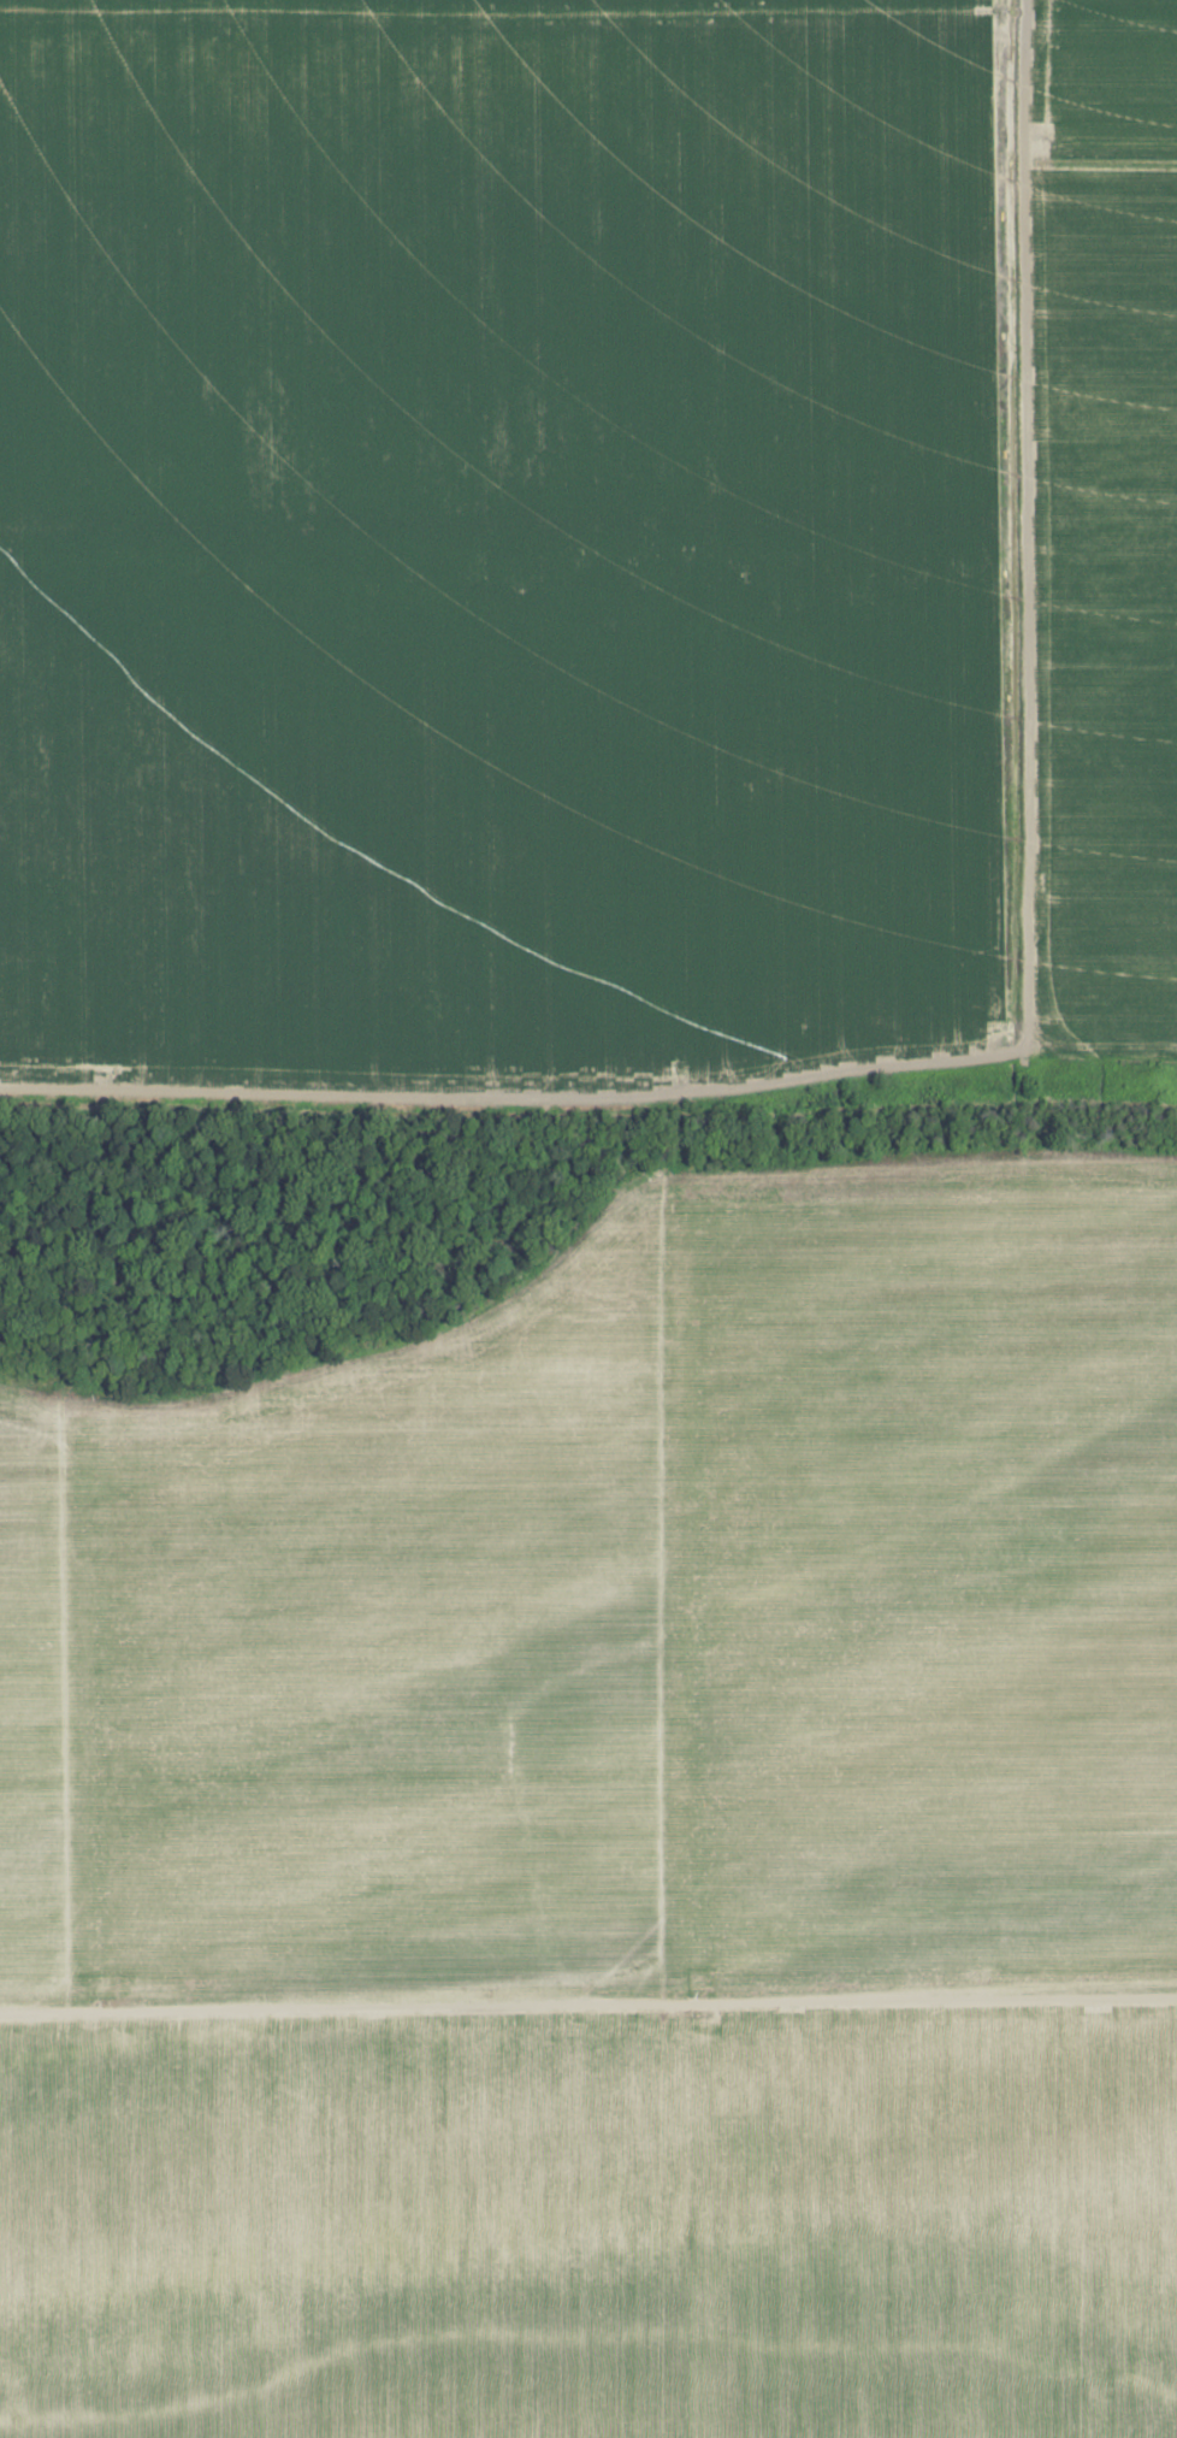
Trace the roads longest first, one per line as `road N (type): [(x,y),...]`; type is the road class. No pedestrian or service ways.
road 1 (track): [(0,2019),(461,2005),(1176,2001)]

